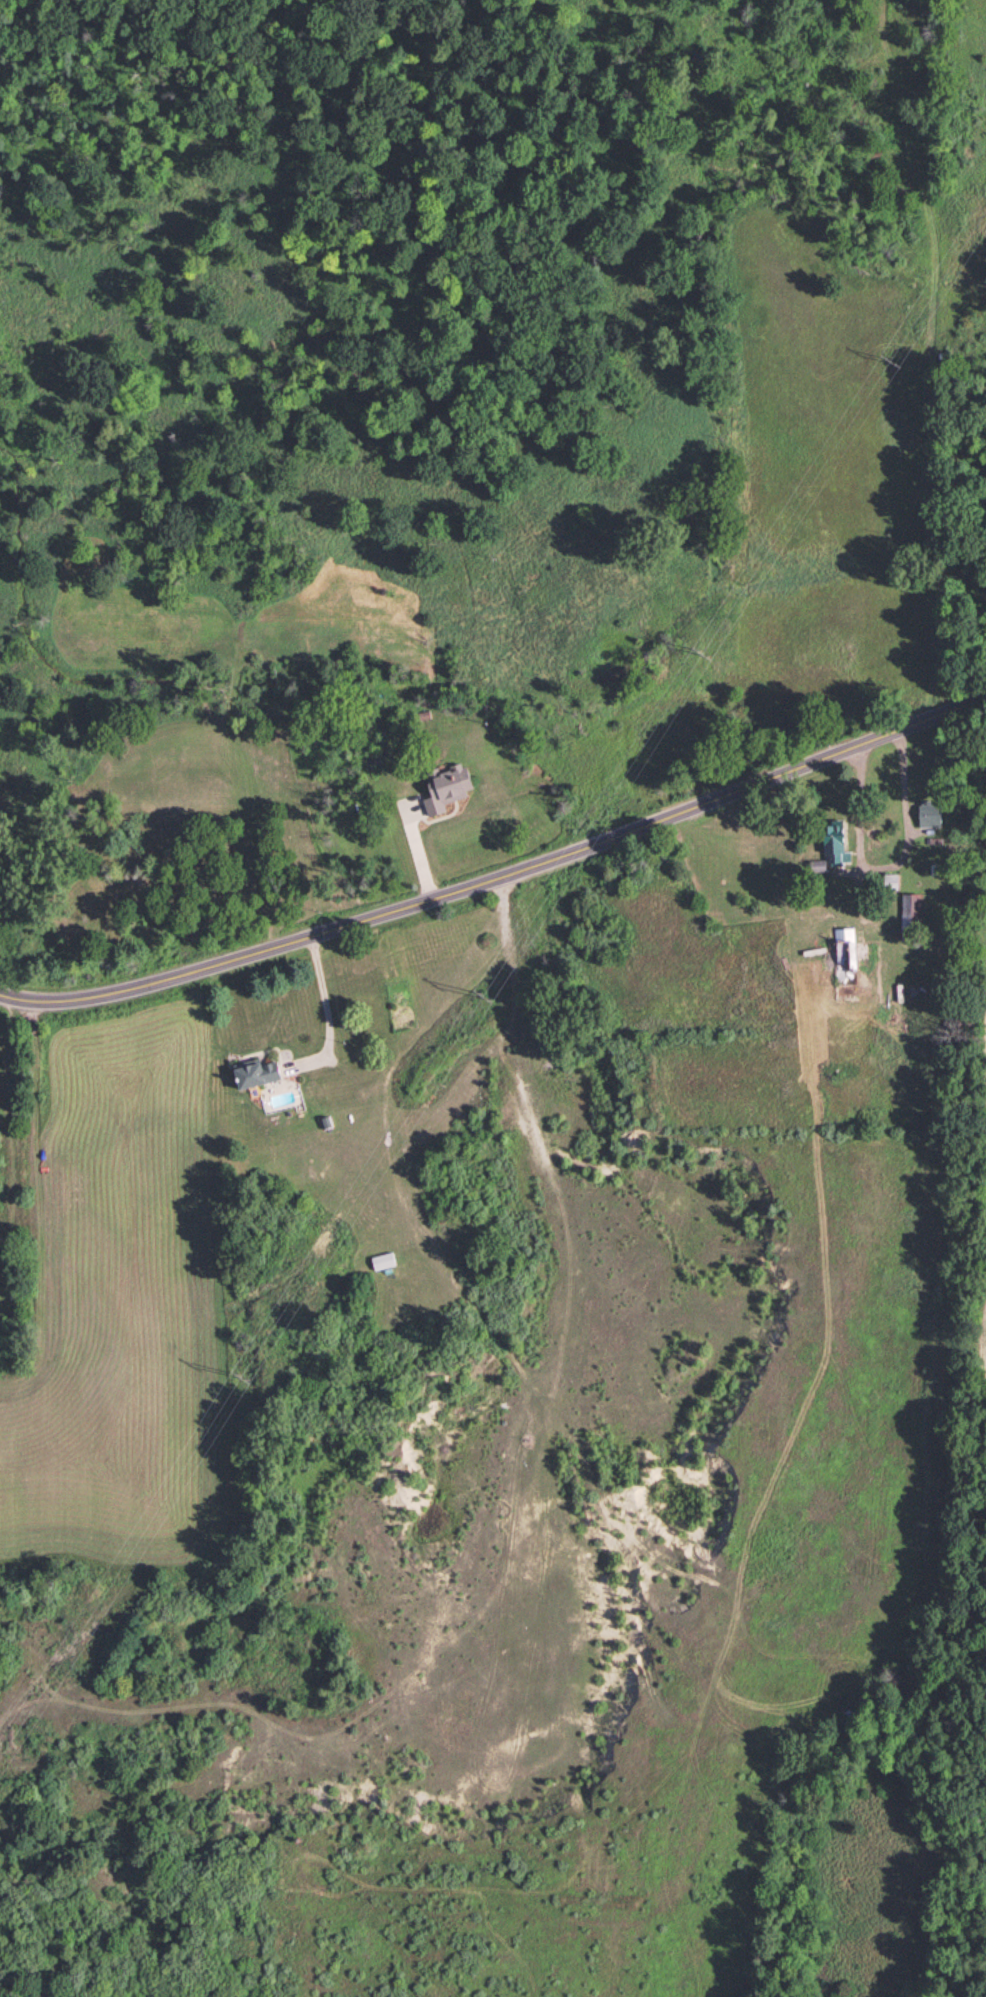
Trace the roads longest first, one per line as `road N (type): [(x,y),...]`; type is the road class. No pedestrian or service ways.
road 1 (residential): [(0,998),(79,1000),(414,914),(585,859),(985,696)]

